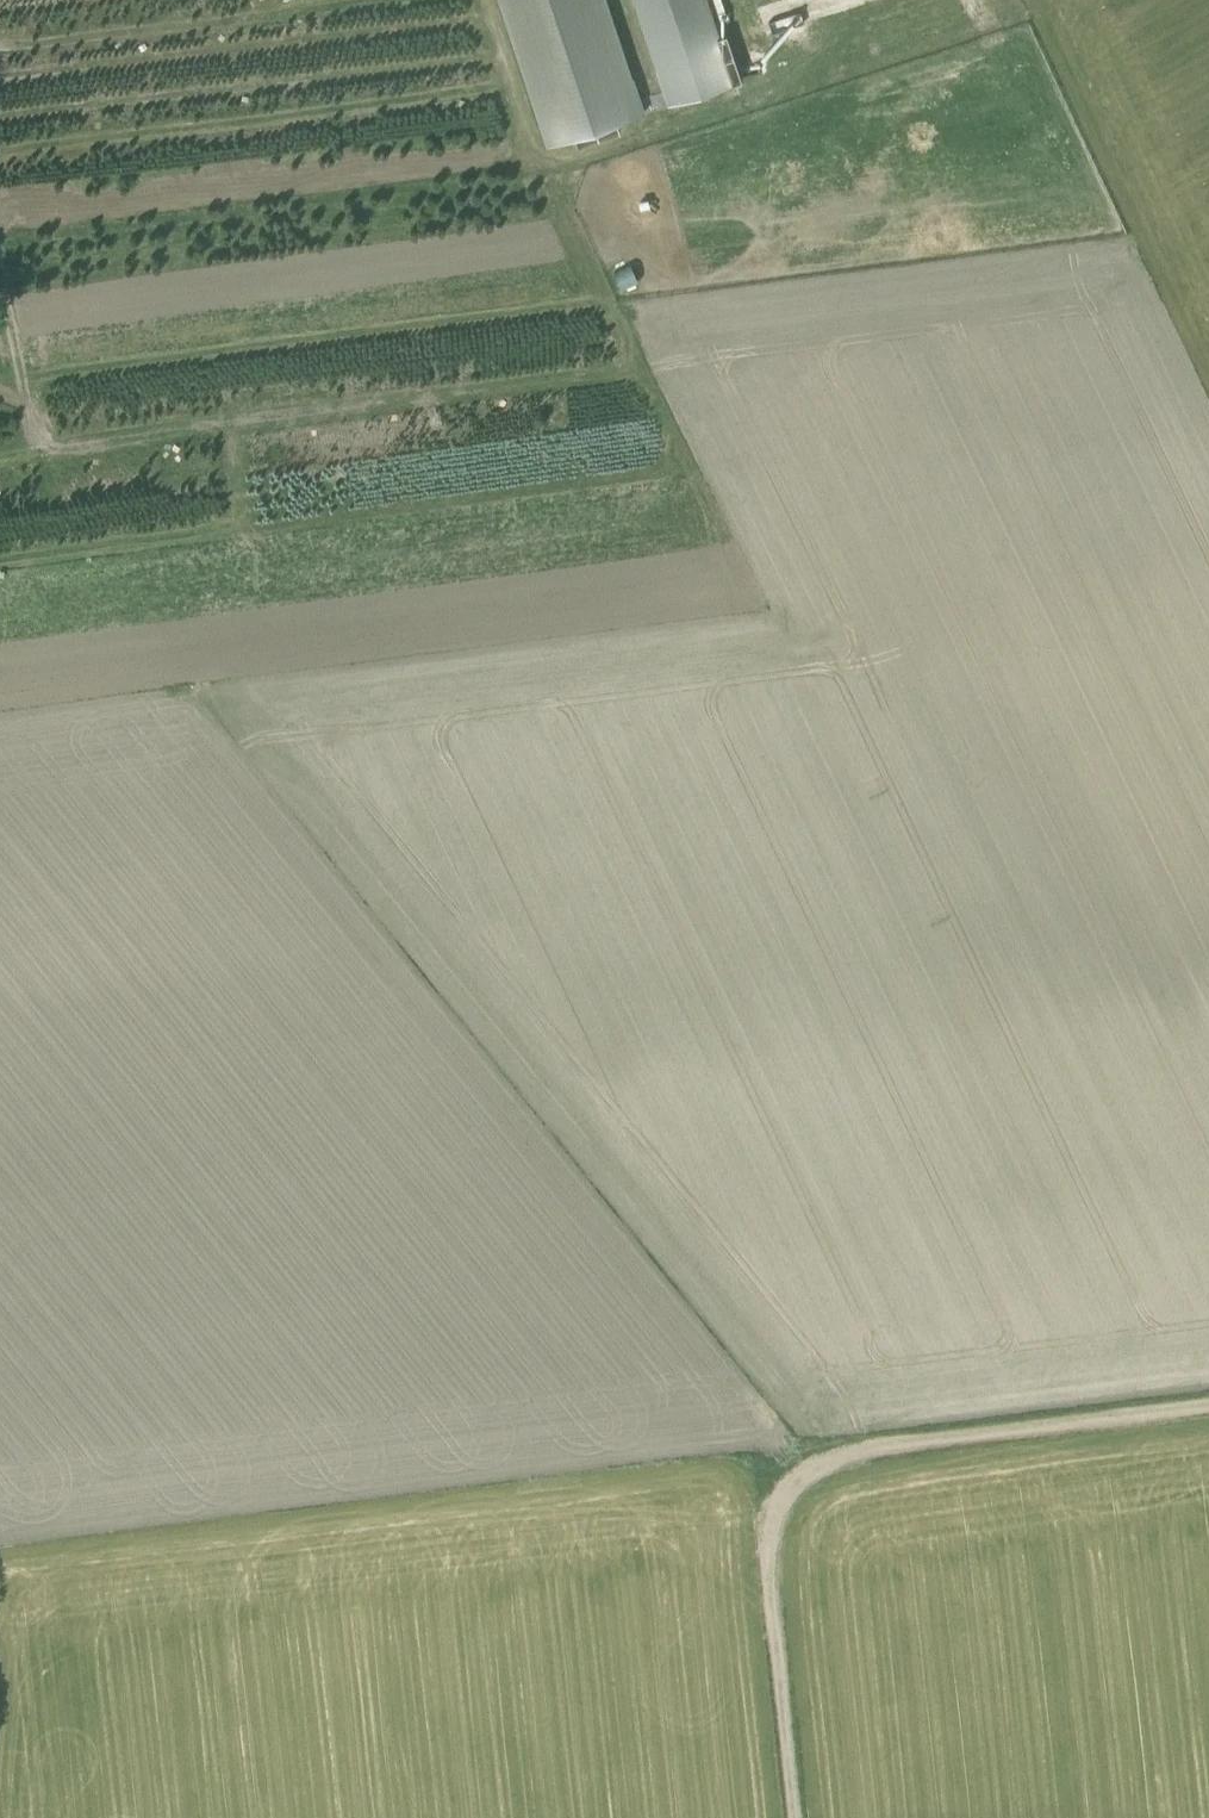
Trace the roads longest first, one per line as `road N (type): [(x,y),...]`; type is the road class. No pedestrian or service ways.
road 1 (track): [(1208,1405),(861,1451),(795,1481),(769,1531),(793,1817)]

